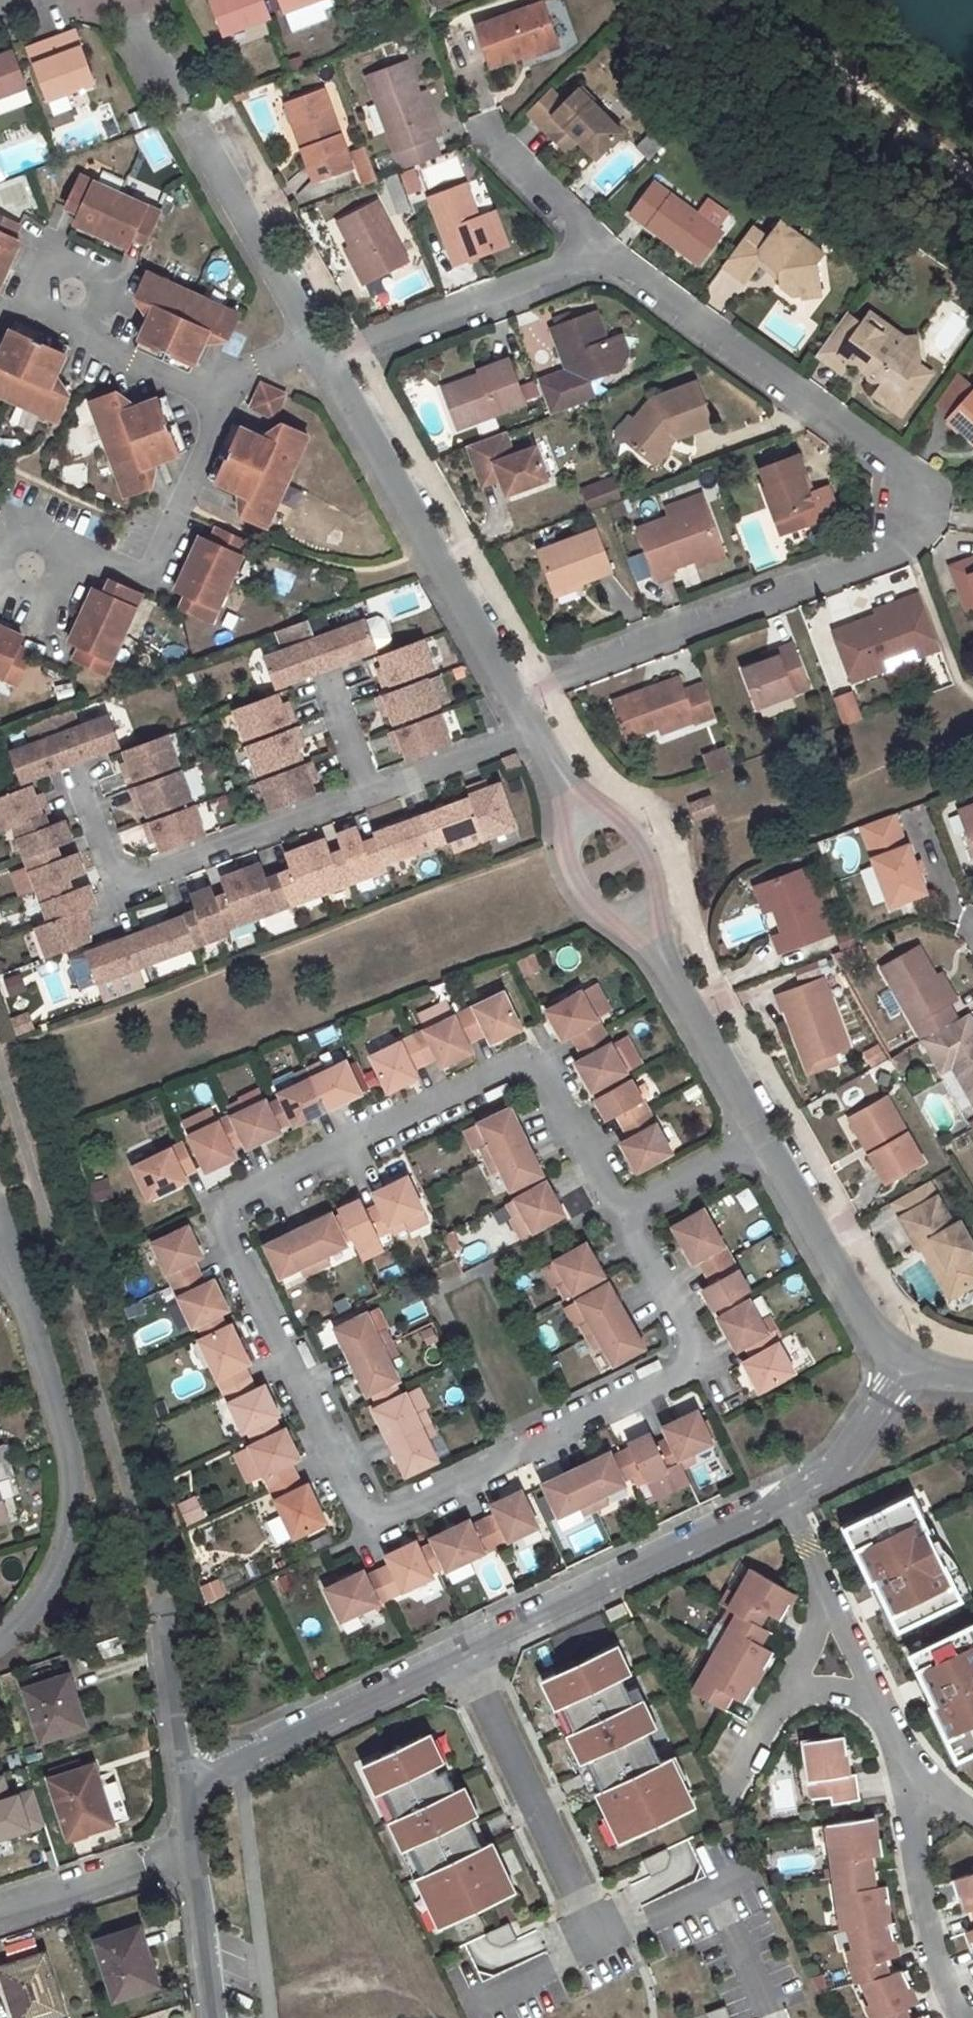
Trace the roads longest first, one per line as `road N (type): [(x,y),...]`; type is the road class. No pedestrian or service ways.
road 1 (residential): [(622,1215),(700,1363),(374,1531),(224,1210)]
road 2 (residential): [(510,693),(910,542),(914,477),(603,257)]
road 3 (residential): [(224,1210),(541,1061),(622,1215)]
road 4 (residential): [(0,1255),(27,1299),(70,1464),(57,1554),(0,1640)]
road 5 (unclassified): [(117,0),(312,339)]
road 6 (unclassified): [(323,359),(510,693)]
road 7 (residential): [(83,774),(130,881),(359,790)]
road 8 (unclassified): [(458,1648),(783,1502)]
road 9 (residential): [(601,1944),(458,1648)]
road 10 (unclassified): [(185,1776),(458,1648)]
road 11 (residential): [(603,257),(323,359)]
road 12 (residential): [(32,569),(85,561),(138,568),(151,560),(204,426),(205,401)]
road 13 (unclassified): [(765,1139),(861,1326),(905,1371)]
road 14 (residential): [(910,1778),(907,1851),(929,1956),(955,2017)]
road 15 (residential): [(205,401),(59,313),(19,306),(0,313)]
road 16 (unclassified): [(652,952),(765,1139)]
road 17 (unclassified): [(652,952),(661,900),(649,851),(616,805),(562,790)]
road 18 (unclassified): [(562,790),(551,838),(563,886),(599,931),(652,952)]
road 19 (residential): [(0,1910),(193,1847)]
road 20 (residential): [(359,790),(530,723)]
road 21 (unclassified): [(783,1502),(843,1466),(905,1371)]
road 22 (residential): [(603,257),(483,128)]
road 23 (residential): [(213,2017),(193,1847)]
road 24 (residential): [(622,1215),(765,1139)]
road 25 (residential): [(163,1633),(185,1776)]
road 26 (residential): [(205,401),(223,382),(312,339)]

